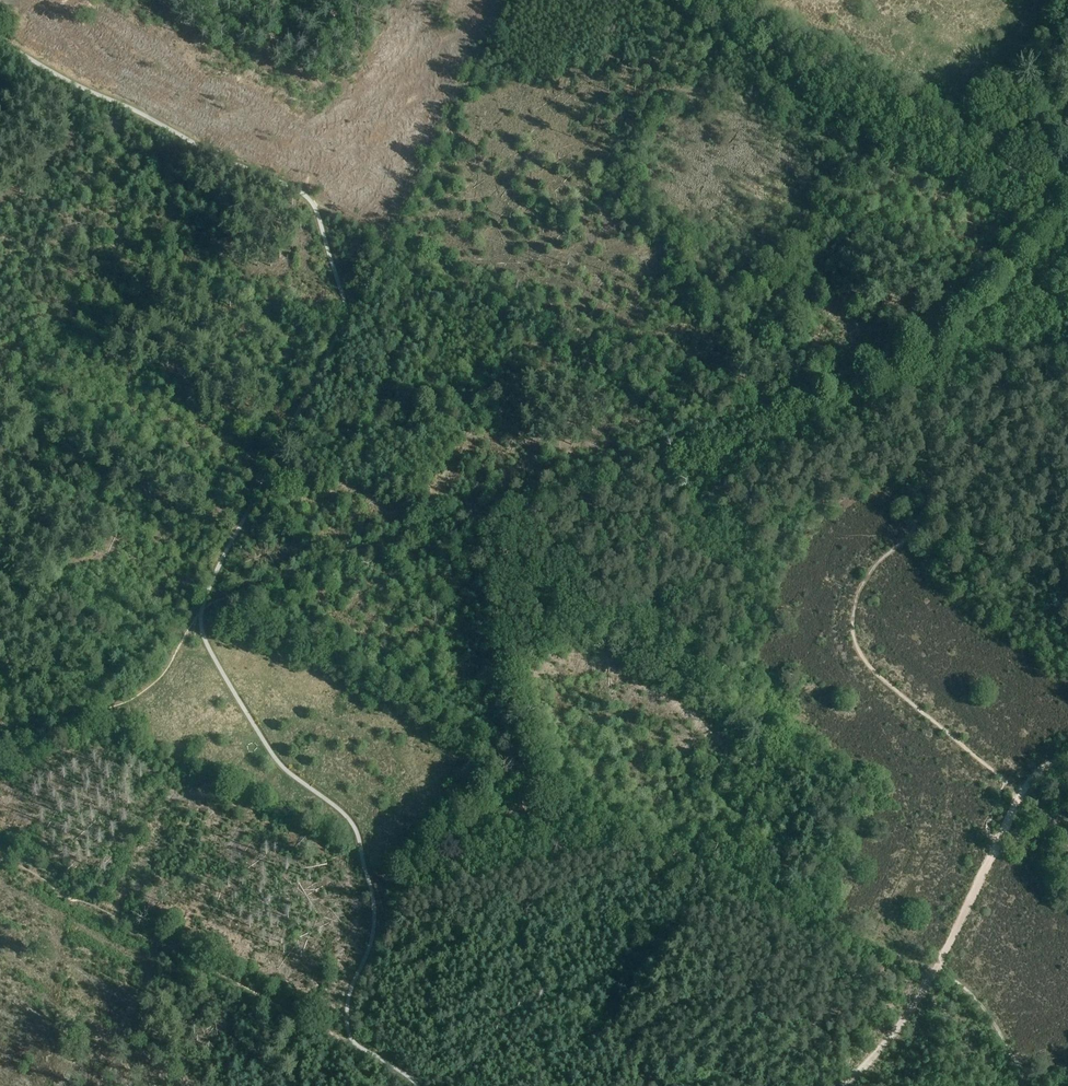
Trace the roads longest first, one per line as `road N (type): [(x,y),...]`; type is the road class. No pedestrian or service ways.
road 1 (track): [(204,601),(937,967)]
road 2 (track): [(926,370),(923,511),(862,583),(853,631),(866,662),(1006,781)]
road 3 (track): [(387,239),(743,409)]
road 4 (track): [(339,1038),(0,855)]
road 5 (track): [(974,140),(682,0)]
road 6 (track): [(204,601),(503,504)]
road 7 (track): [(387,239),(509,0)]
road 8 (track): [(0,767),(155,682),(202,610)]
road 9 (track): [(503,504),(743,409)]
road 10 (track): [(743,409),(878,352),(926,370)]
road 11 (track): [(168,945),(109,1085)]
road 12 (track): [(937,967),(904,1021),(844,1085)]
road 13 (track): [(937,967),(998,841)]

